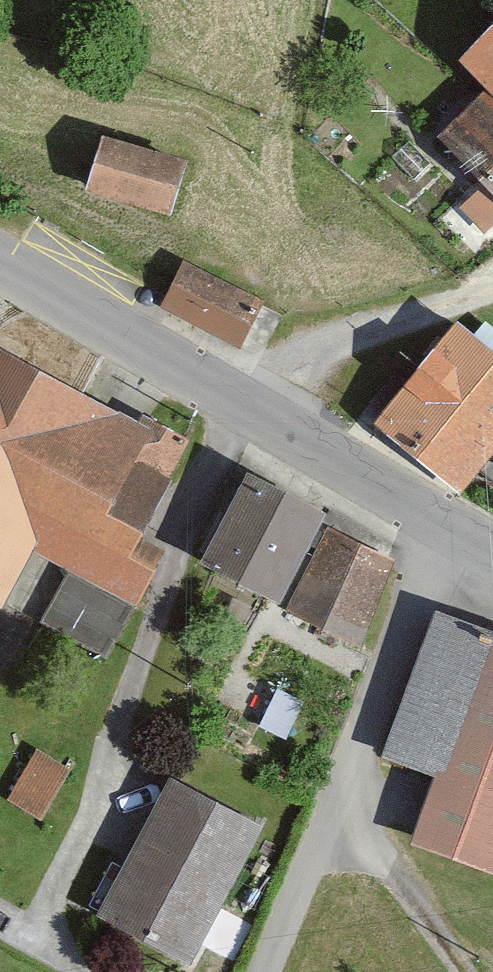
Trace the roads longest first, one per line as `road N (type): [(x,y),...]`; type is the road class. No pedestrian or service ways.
road 1 (tertiary): [(492,550),(0,258)]

